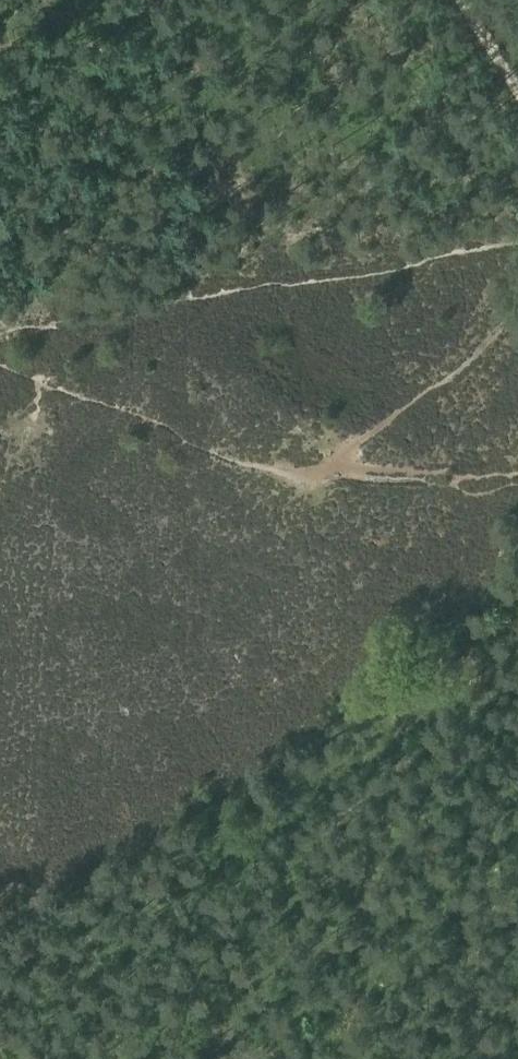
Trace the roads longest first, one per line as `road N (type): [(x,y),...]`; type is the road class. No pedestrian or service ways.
road 1 (track): [(517,246),(142,306),(0,342)]

